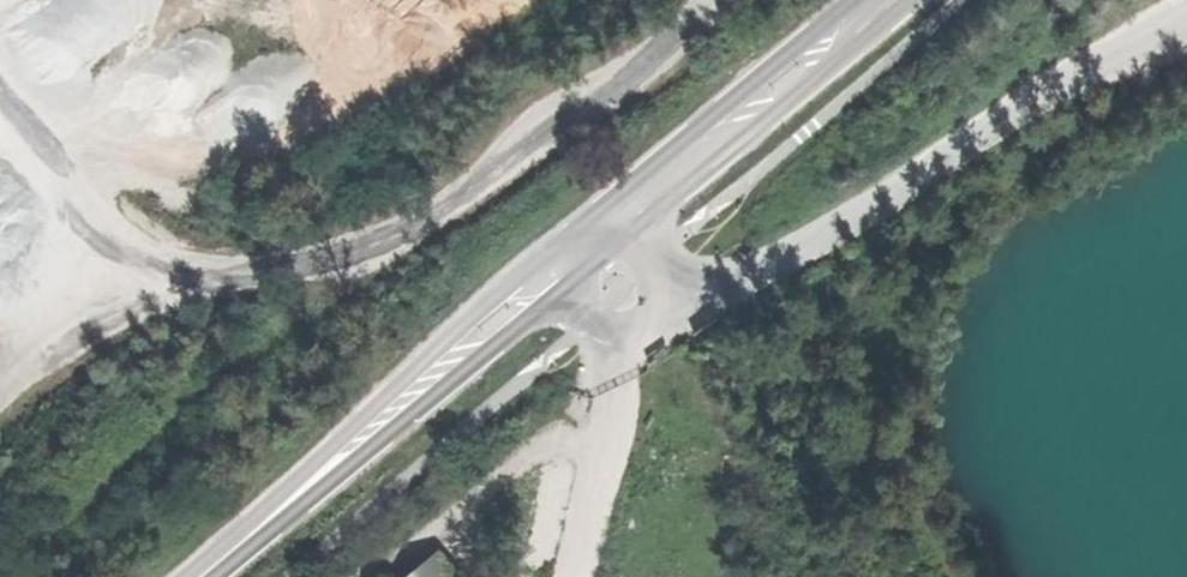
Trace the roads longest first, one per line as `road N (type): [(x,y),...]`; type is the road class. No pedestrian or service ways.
road 1 (secondary): [(211,576),(912,0)]
road 2 (secondary): [(850,0),(471,318),(195,576)]

